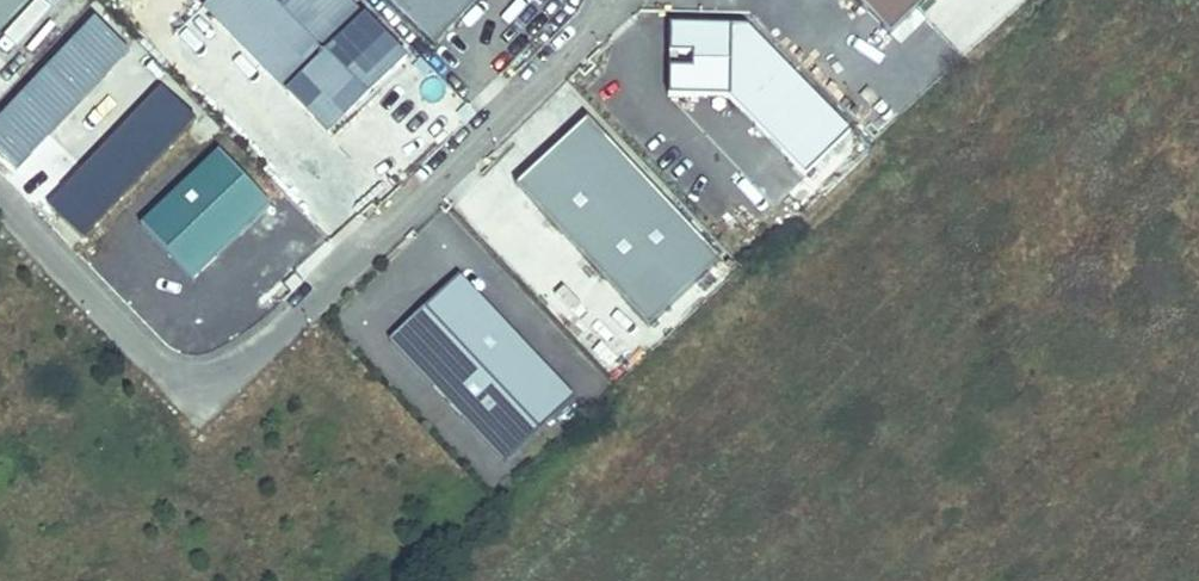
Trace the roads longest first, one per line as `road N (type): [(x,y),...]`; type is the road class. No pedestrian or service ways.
road 1 (unclassified): [(609,0),(597,22),(424,197),(236,366),(195,377),(152,362),(0,204)]

